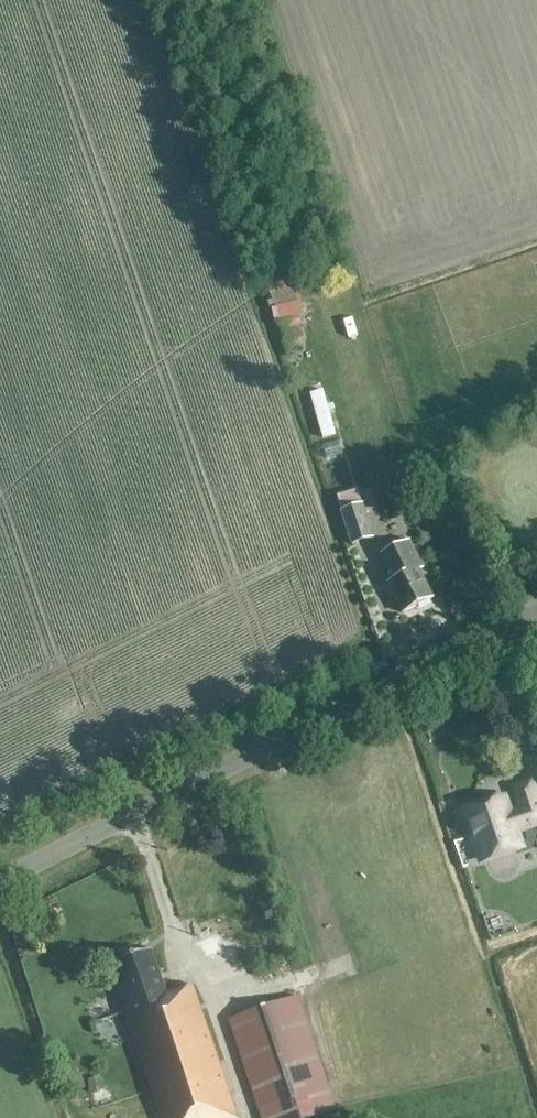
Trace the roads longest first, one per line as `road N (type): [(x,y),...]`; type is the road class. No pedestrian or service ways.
road 1 (tertiary): [(0,880),(536,616)]

